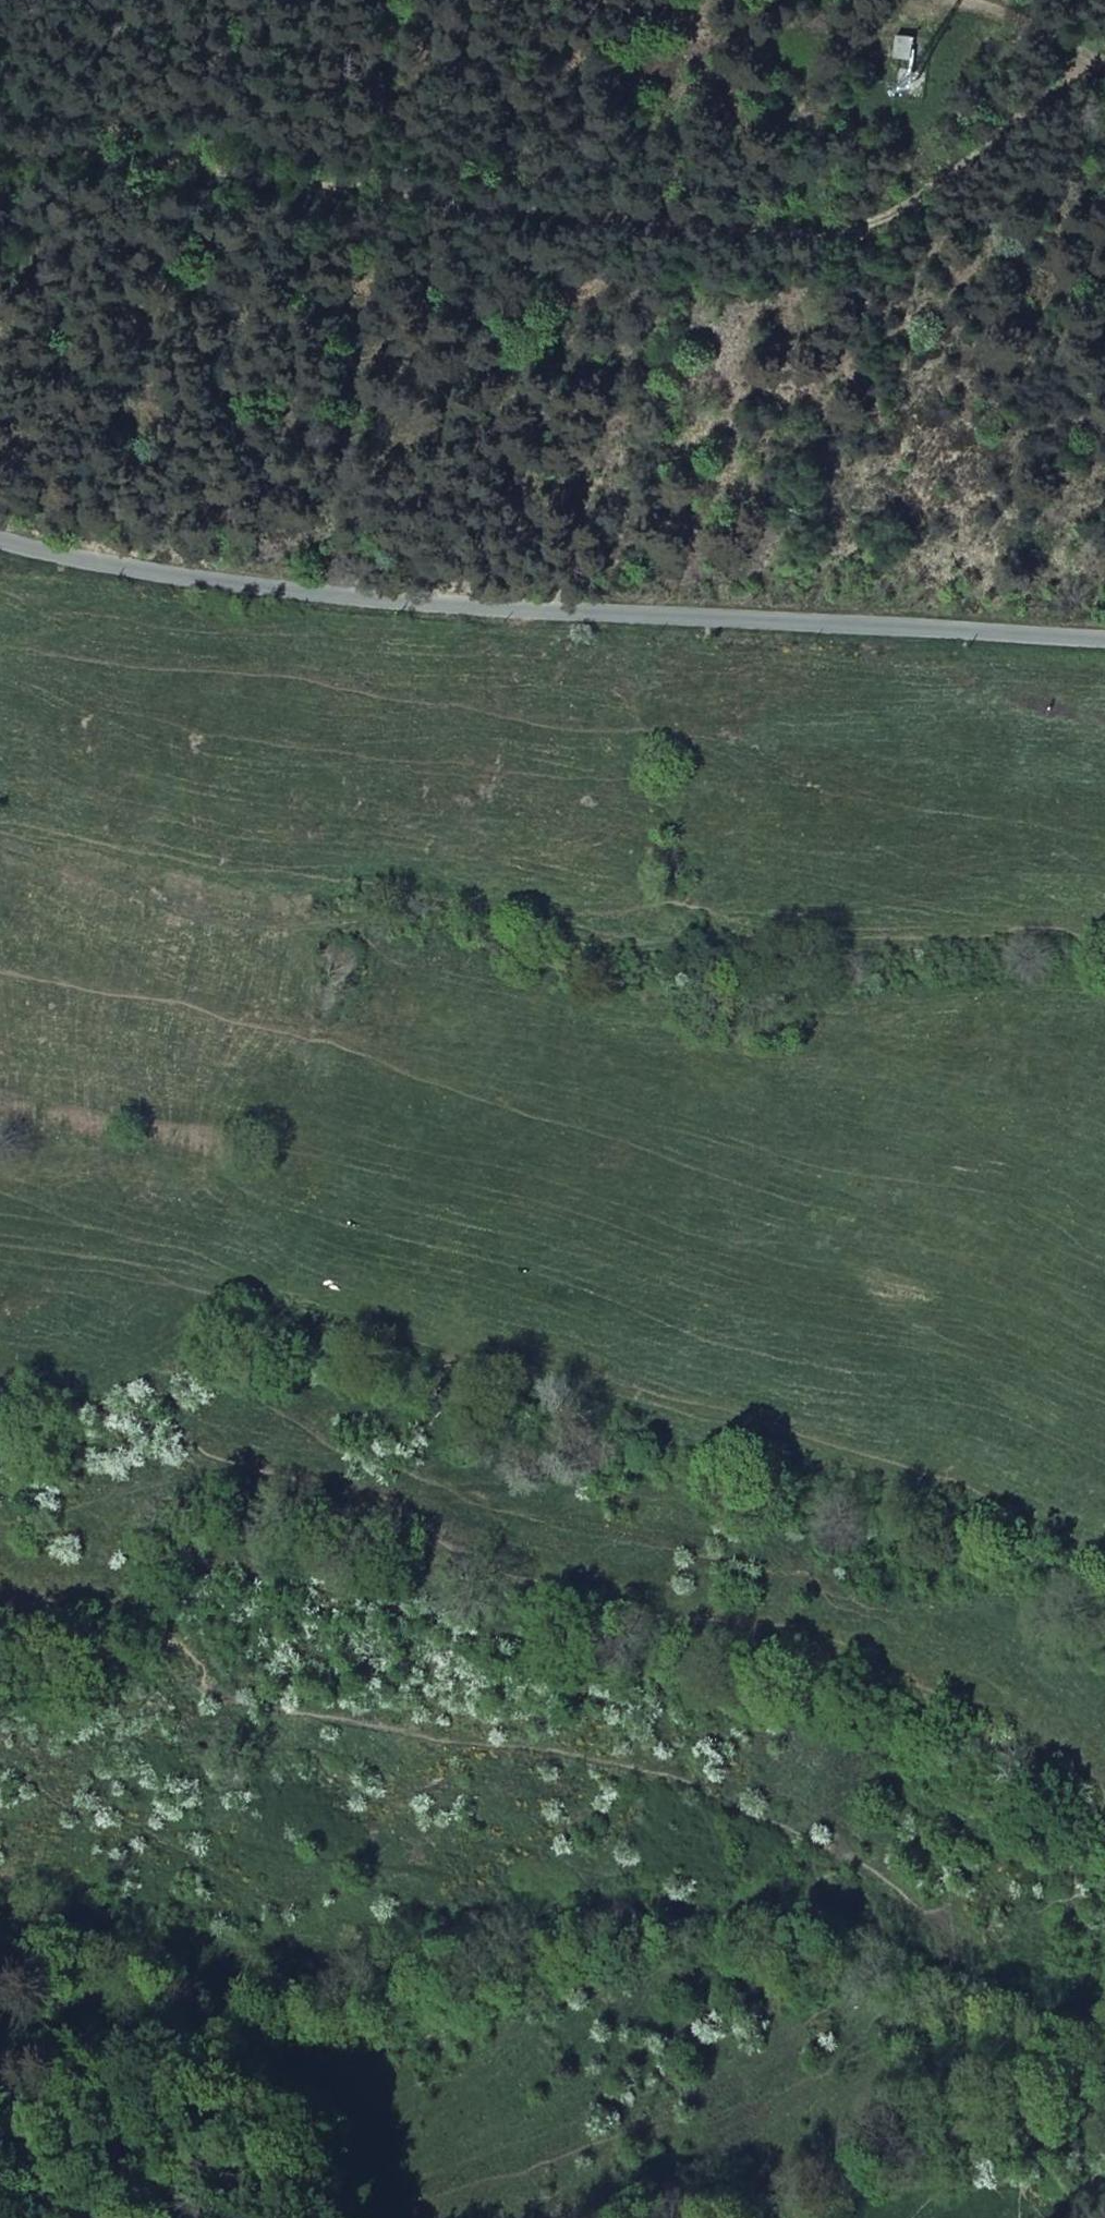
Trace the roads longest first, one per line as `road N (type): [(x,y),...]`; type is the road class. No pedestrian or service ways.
road 1 (track): [(0,161),(745,244),(892,250),(1104,93)]
road 2 (unclassified): [(0,535),(212,581),(484,609),(1104,638)]
road 3 (track): [(1104,65),(909,0)]

